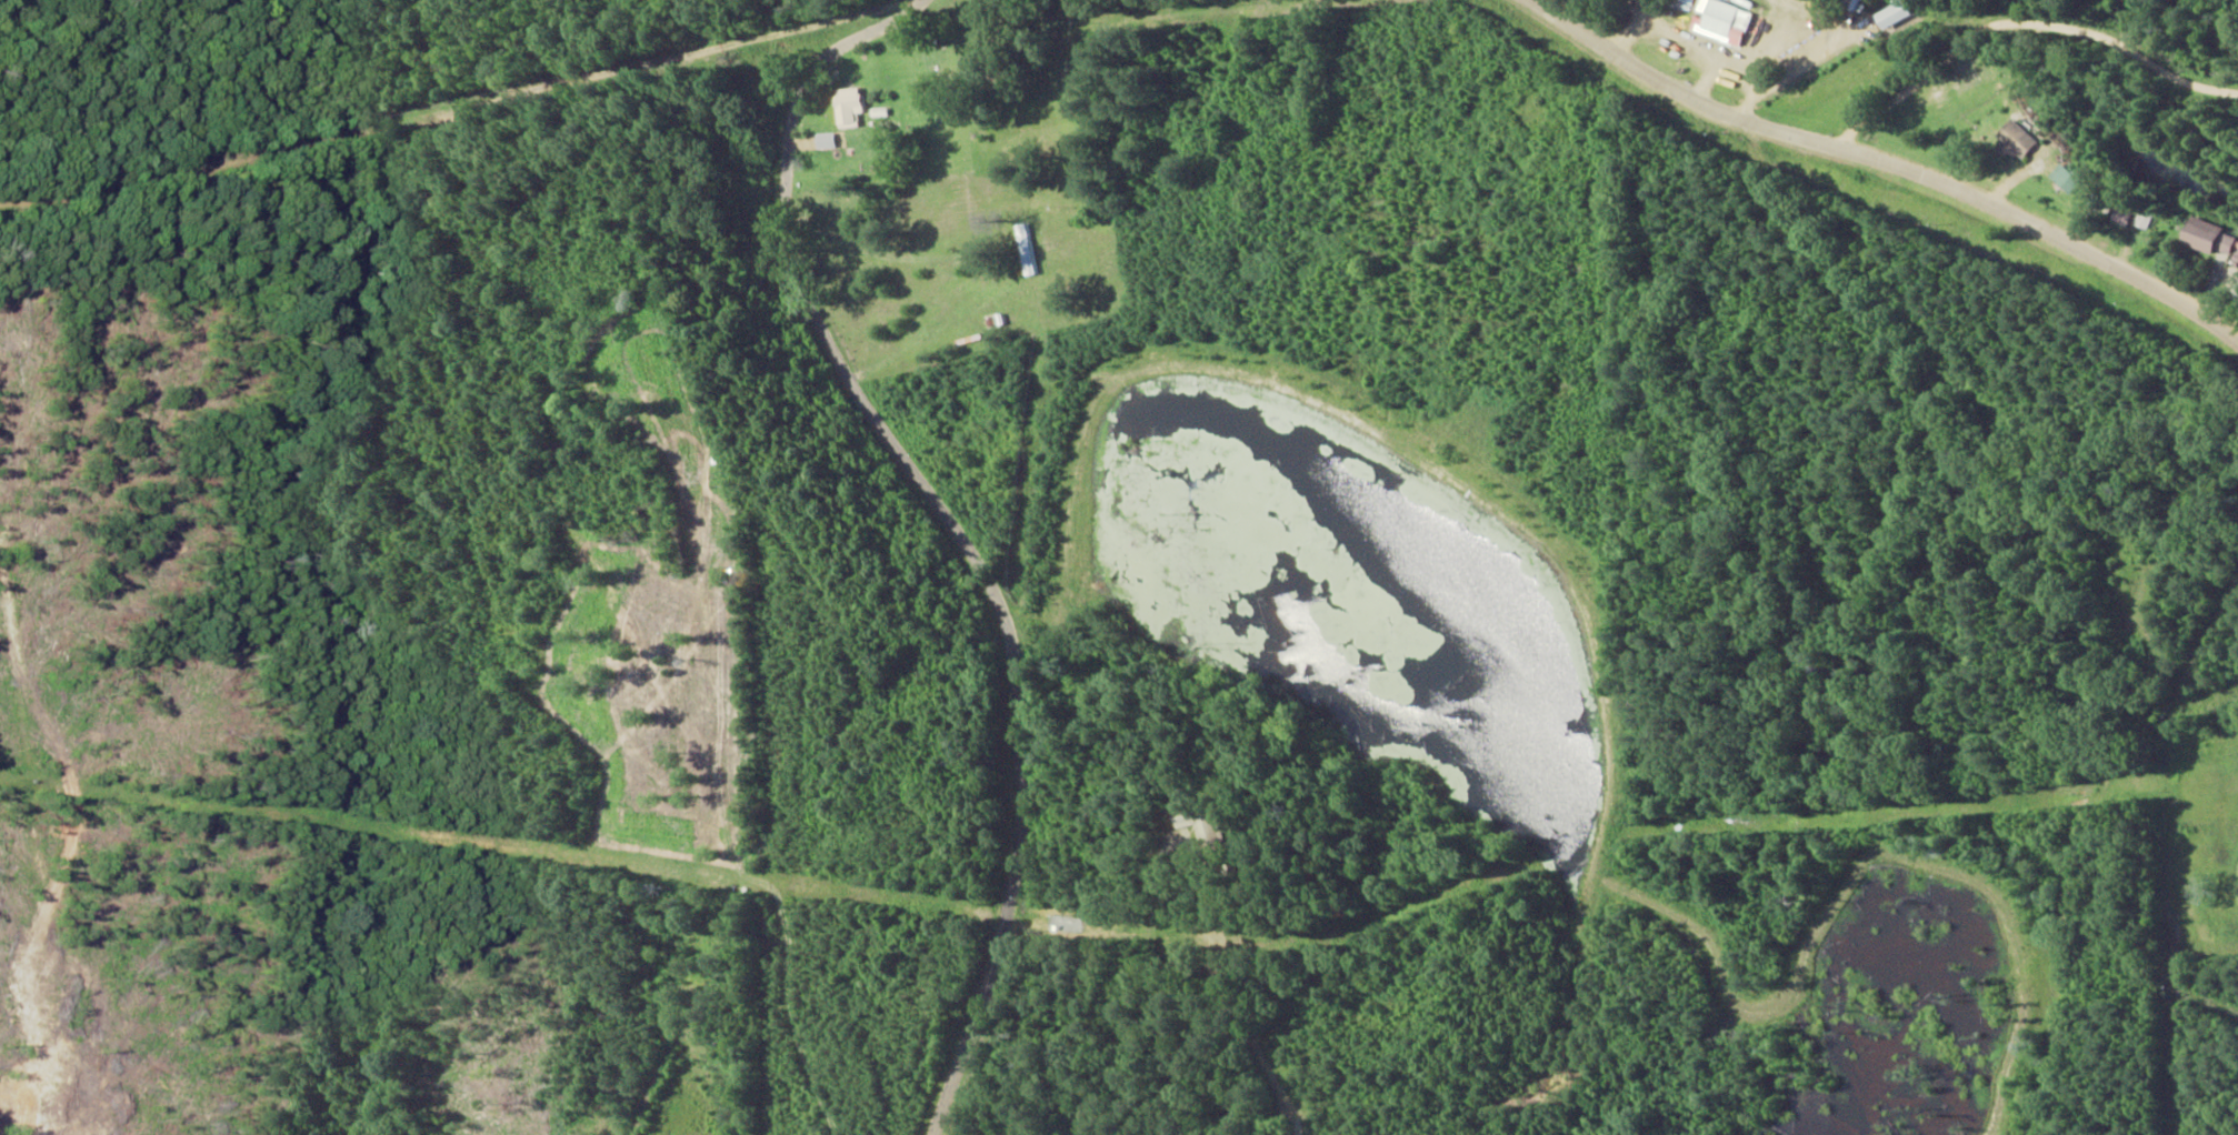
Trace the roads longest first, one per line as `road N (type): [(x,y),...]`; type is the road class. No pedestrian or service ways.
road 1 (residential): [(937,1134),(1017,845),(1016,669),(1002,614),(973,560),(830,350),(801,289),(786,238),(783,177),(790,119),(810,76),(923,0)]
road 2 (residential): [(2237,344),(2197,310),(1969,189),(1721,113),(1528,0)]
road 3 (residential): [(2103,1134),(2168,947),(2184,763),(2237,599)]

